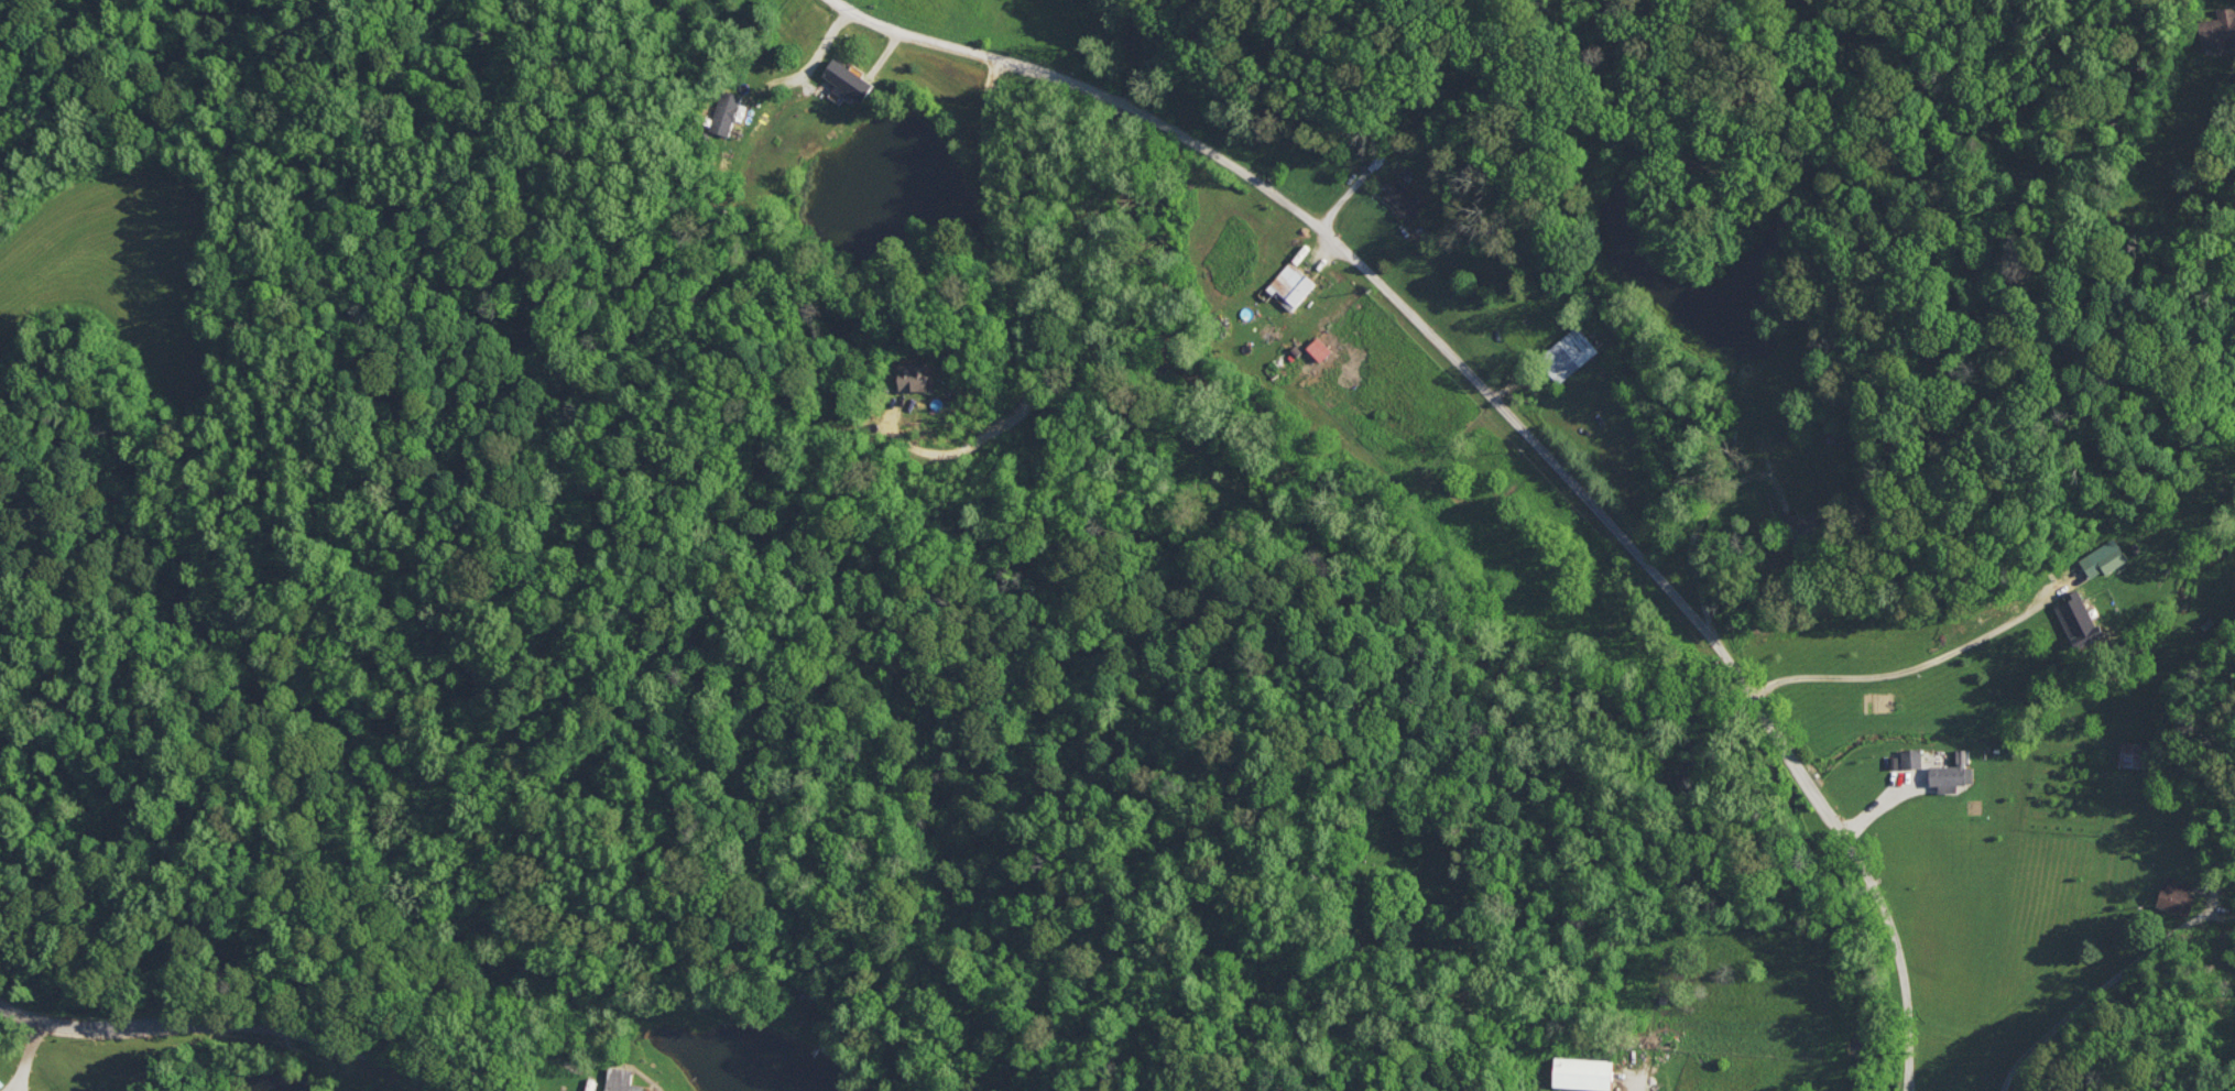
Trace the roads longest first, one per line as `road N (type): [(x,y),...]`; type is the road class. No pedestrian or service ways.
road 1 (residential): [(821,0),(870,28),(1080,85),(1186,131),(1350,248),(1482,373),(1714,647)]
road 2 (residential): [(1913,1090),(1908,956),(1883,894),(1714,647),(1689,548),(1710,492),(1773,476),(1785,503)]
road 3 (residential): [(470,1090),(265,1023),(72,1019),(0,1004)]

